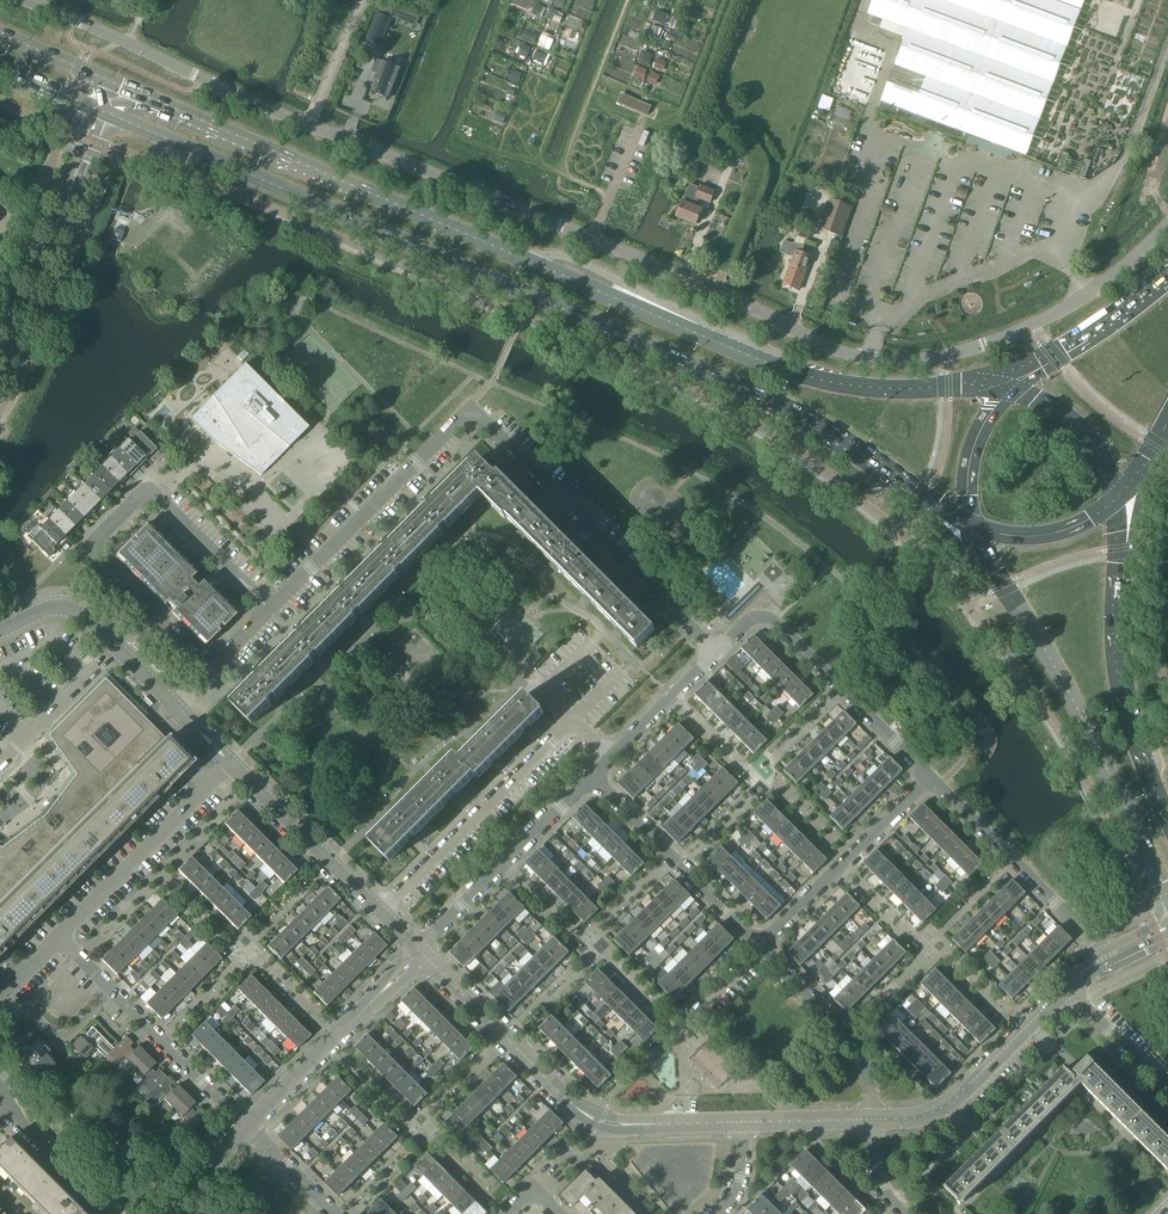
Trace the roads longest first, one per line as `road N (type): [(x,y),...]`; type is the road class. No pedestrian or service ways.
road 1 (trunk): [(104,112),(765,398),(842,438),(970,524)]
road 2 (trunk): [(1006,377),(888,388),(774,367),(163,104)]
road 3 (unclassified): [(789,326),(26,0)]
road 4 (secondary): [(970,524),(993,574),(1054,662),(1167,901)]
road 5 (unclassified): [(789,326),(870,360),(947,355),(1085,295),(1167,225)]
road 6 (residential): [(210,672),(93,556),(92,545),(150,494),(272,608)]
road 7 (residential): [(742,1122),(624,1125),(592,1118),(418,950)]
road 8 (residential): [(714,653),(471,408)]
road 9 (secondary): [(1167,819),(1116,672),(1115,503)]
road 10 (residential): [(610,761),(572,723),(379,912)]
road 11 (residential): [(714,653),(750,619),(767,619),(929,777)]
road 12 (residential): [(272,608),(471,408)]
road 13 (residential): [(247,1125),(59,936)]
road 14 (track): [(561,174),(454,140),(506,0)]
road 15 (residential): [(929,777),(1107,959)]
road 16 (residential): [(247,1125),(418,950)]
road 17 (residential): [(1064,988),(941,1108),(870,1119)]
road 18 (residential): [(59,936),(230,763)]
road 19 (residential): [(418,950),(589,781)]
road 20 (residential): [(759,944),(929,777)]
road 21 (residential): [(759,944),(589,781)]
road 22 (residential): [(870,1119),(862,1052),(759,944)]
road 23 (unclassified): [(379,912),(230,763)]
road 24 (tertiary): [(0,367),(73,182)]
road 25 (trunk): [(1167,275),(1076,343),(1006,377)]
road 26 (track): [(561,174),(627,0)]
road 27 (secondary): [(1115,503),(1102,459),(1078,426),(1006,377)]
road 28 (residential): [(0,767),(116,647)]
road 29 (secondary): [(1006,377),(967,471),(970,524)]
road 30 (trunk): [(970,524),(1037,536),(1115,503)]
road 31 (residential): [(610,761),(714,653)]
road 32 (residential): [(108,1213),(2,1108)]
road 33 (residential): [(1167,1092),(1064,988)]
road 34 (unclassified): [(116,647),(68,608),(42,610),(0,631)]
road 35 (residential): [(870,1119),(742,1122)]
road 36 (residential): [(157,1213),(247,1125)]
road 37 (residential): [(336,1213),(247,1125)]

